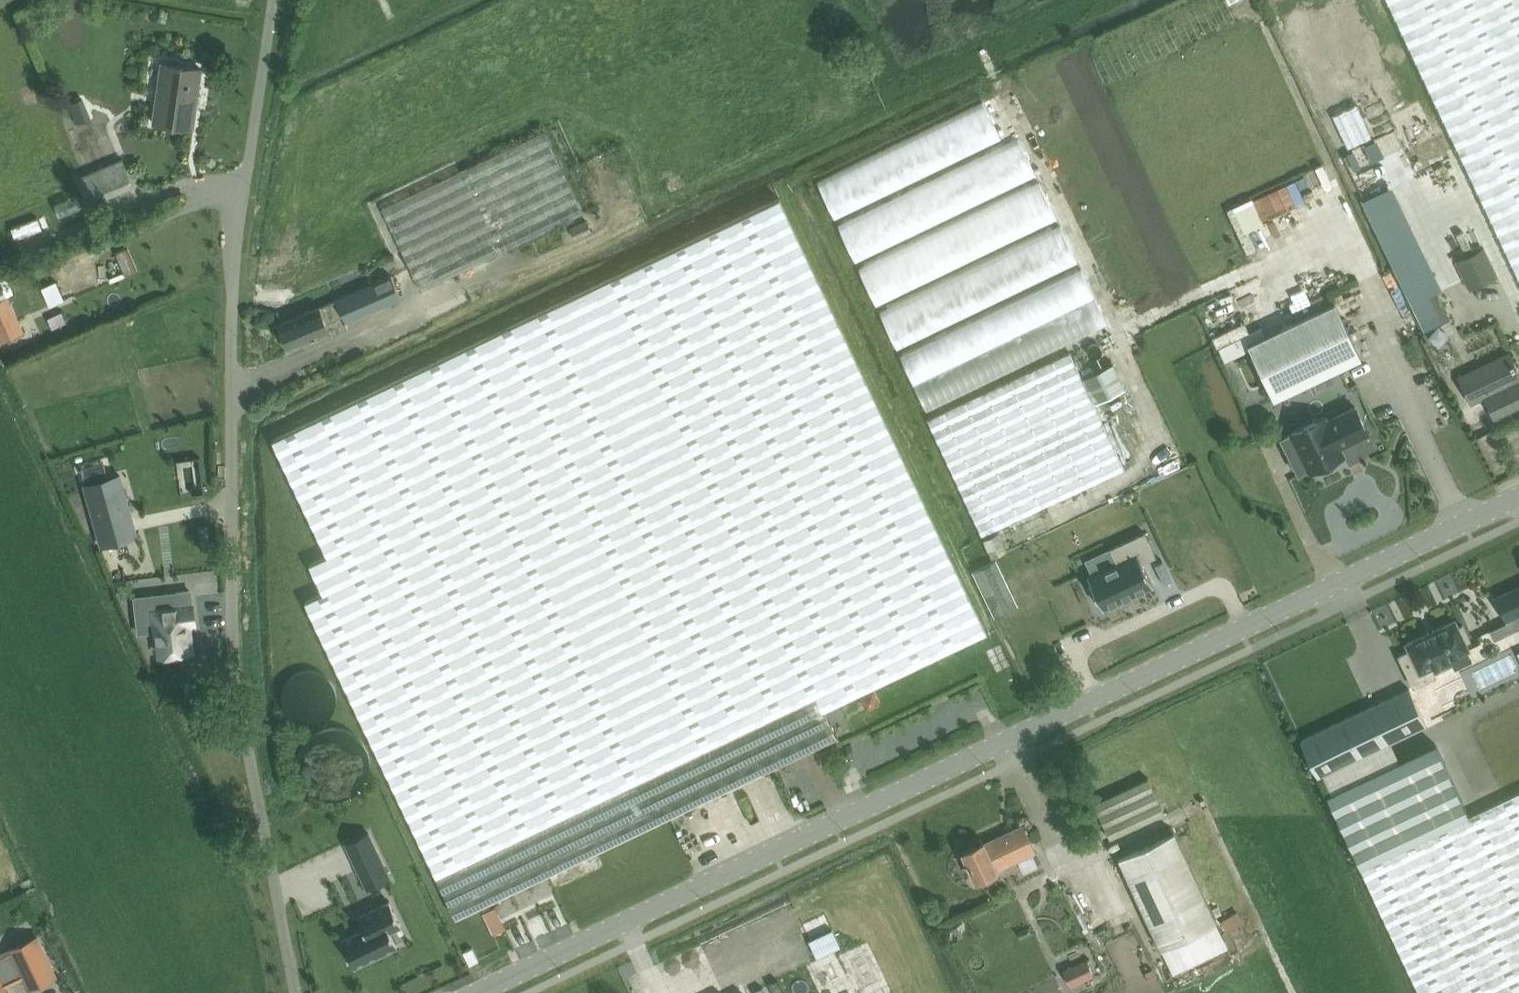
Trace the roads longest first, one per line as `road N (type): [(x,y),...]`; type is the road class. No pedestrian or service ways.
road 1 (tertiary): [(476,992),(1518,497)]
road 2 (unclassified): [(295,992),(243,725),(231,606),(234,279),(272,0)]

